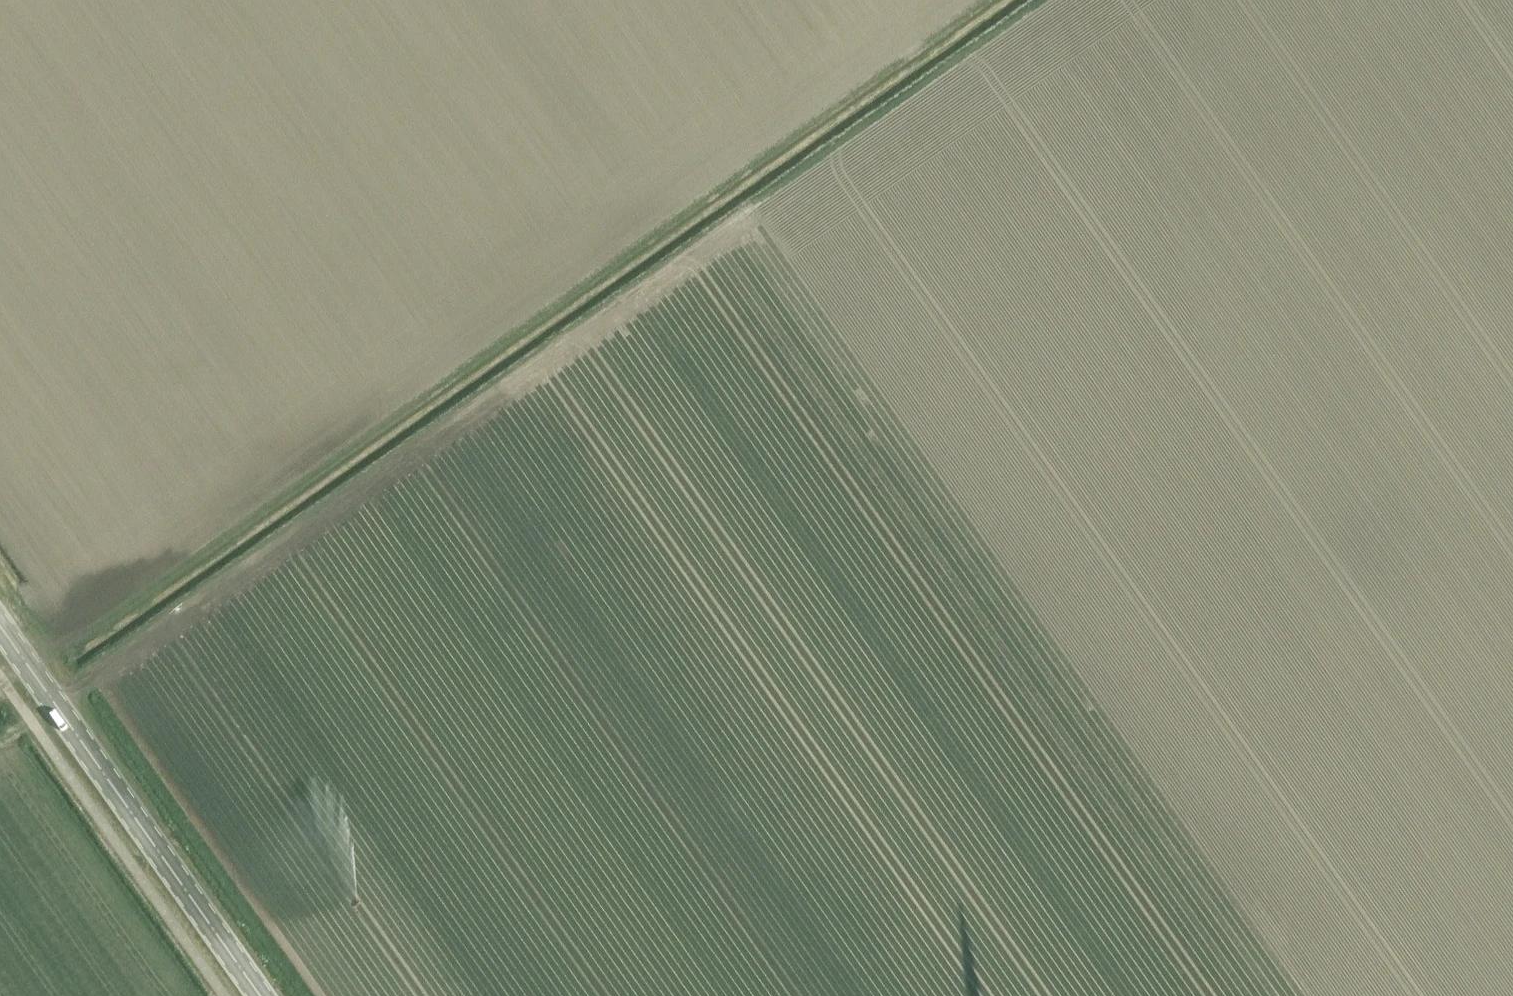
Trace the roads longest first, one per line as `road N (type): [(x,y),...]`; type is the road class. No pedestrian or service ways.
road 1 (secondary): [(263,995),(0,623)]

